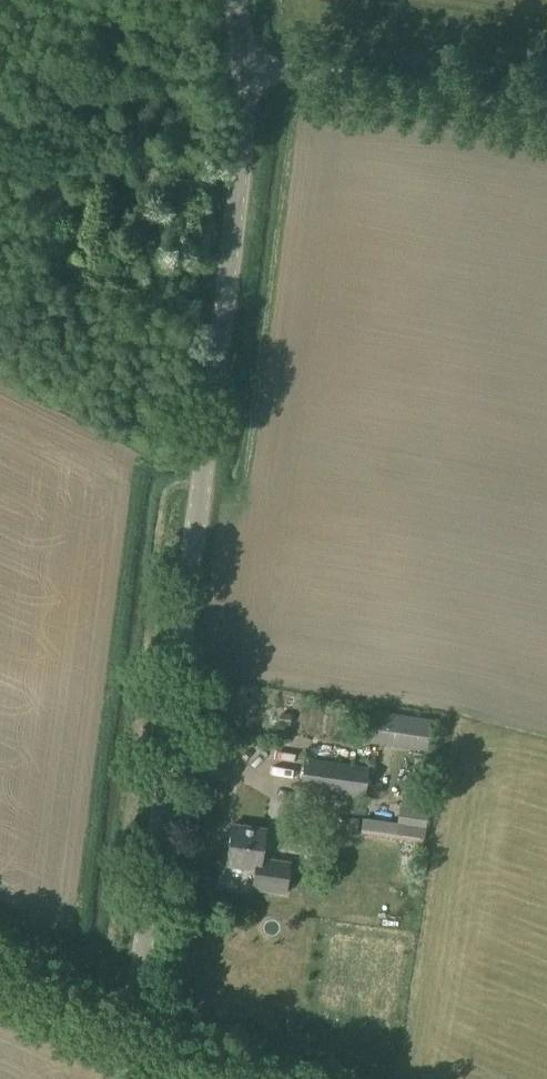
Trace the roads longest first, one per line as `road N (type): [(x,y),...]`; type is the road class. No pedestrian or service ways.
road 1 (unclassified): [(125,1078),(226,292),(242,68)]
road 2 (unclassified): [(546,108),(293,67),(242,68)]
road 3 (track): [(132,1027),(81,992),(0,954)]
road 4 (track): [(244,1078),(132,1027)]

